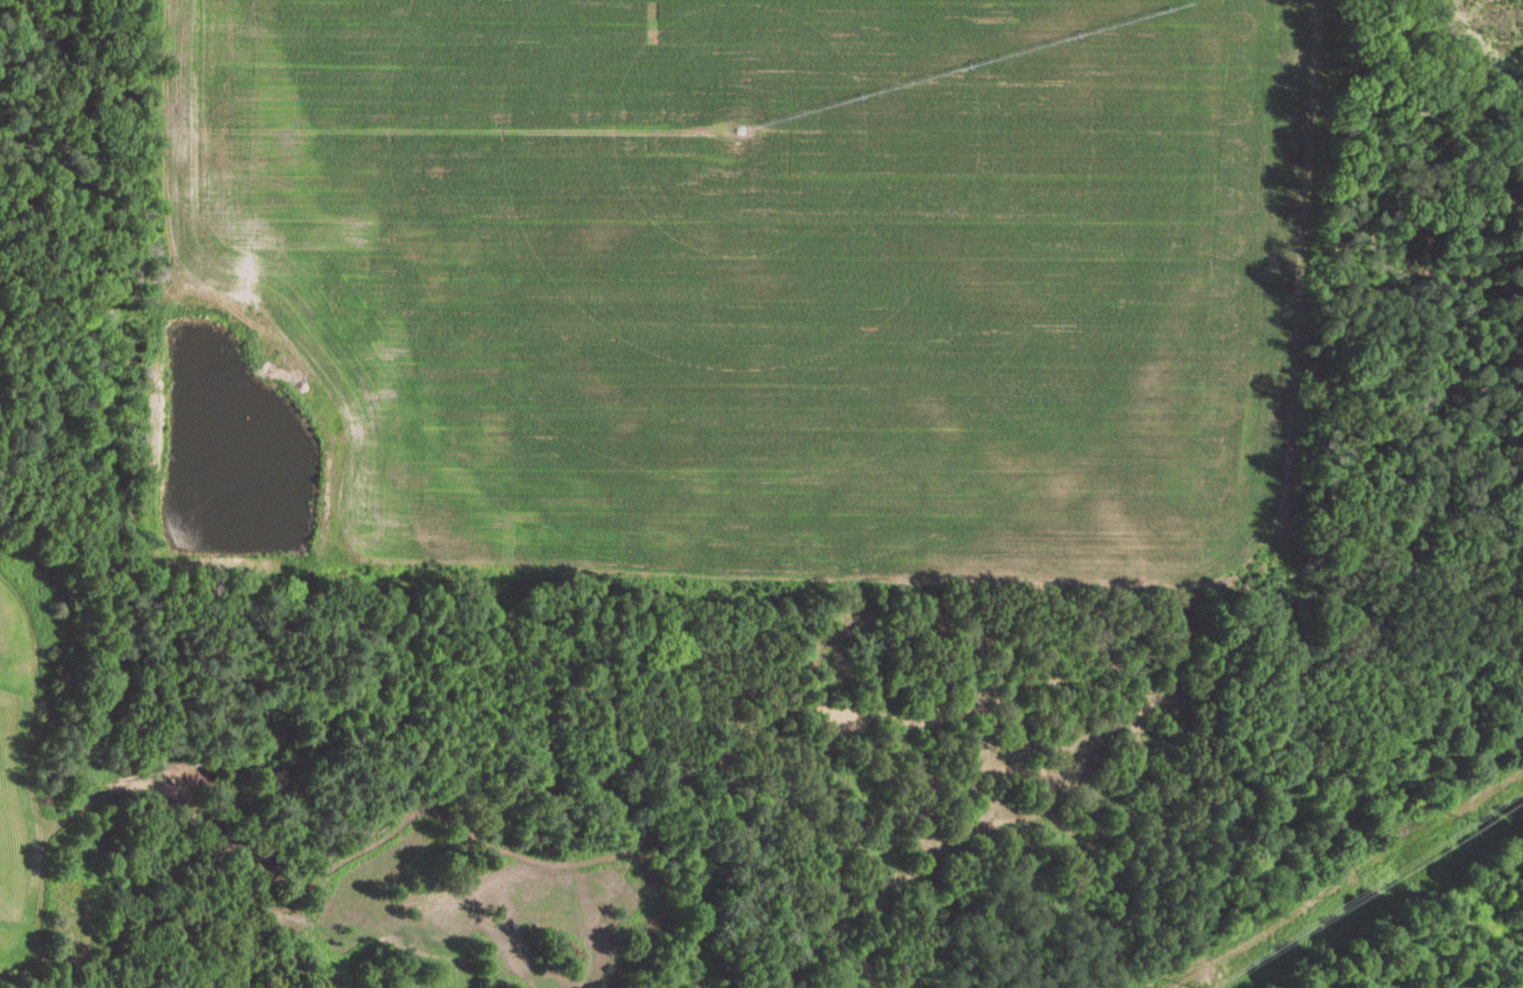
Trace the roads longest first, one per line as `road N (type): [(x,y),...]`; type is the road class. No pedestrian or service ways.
road 1 (track): [(1163,0),(1159,577),(1103,937),(1146,987)]

